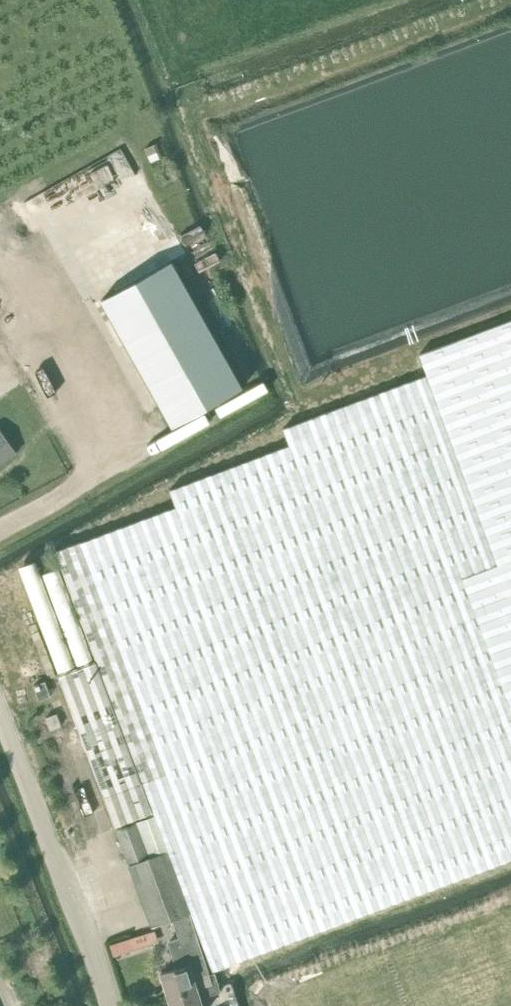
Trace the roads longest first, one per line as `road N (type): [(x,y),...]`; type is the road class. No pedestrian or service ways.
road 1 (unclassified): [(106,1005),(0,707)]

